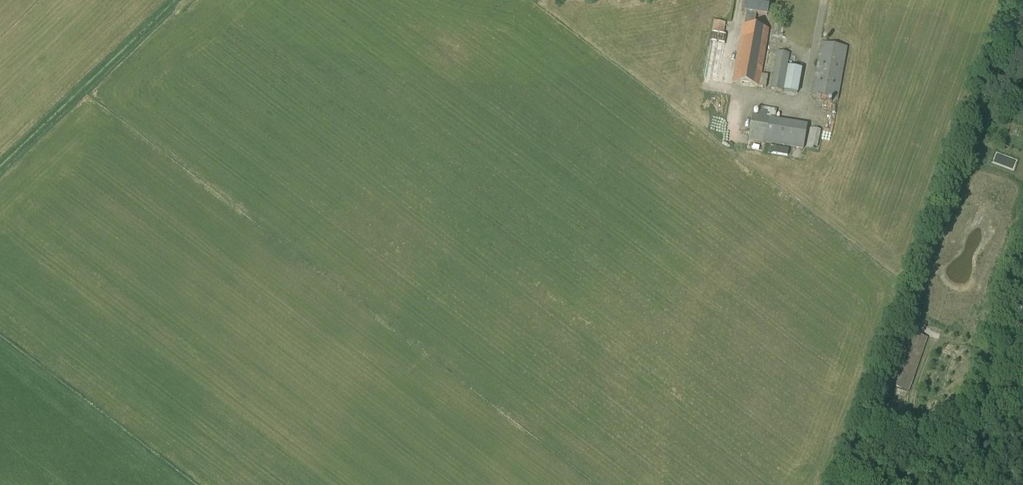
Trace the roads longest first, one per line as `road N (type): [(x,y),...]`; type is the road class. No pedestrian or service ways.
road 1 (unclassified): [(899,484),(1022,376)]

